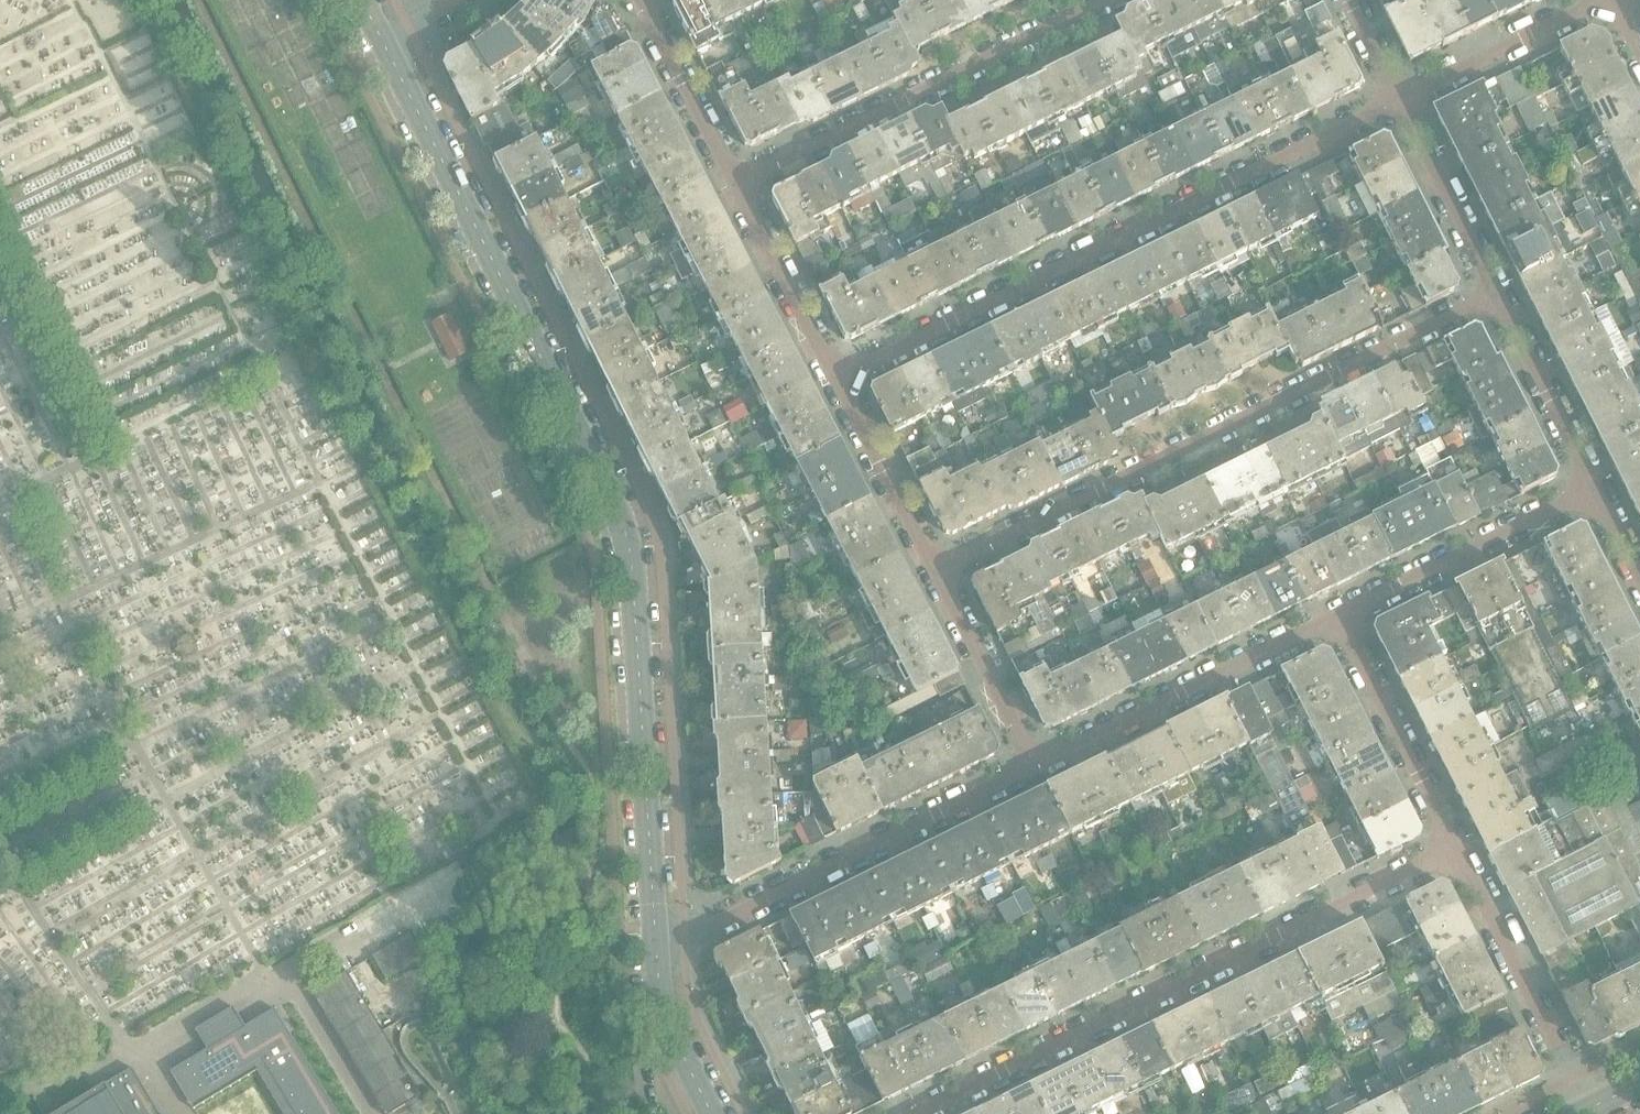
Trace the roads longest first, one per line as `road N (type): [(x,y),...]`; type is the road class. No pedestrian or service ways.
road 1 (tertiary): [(654,939),(632,569),(617,513),(385,45)]
road 2 (residential): [(934,572),(1496,292)]
road 3 (residential): [(1399,101),(838,376)]
road 4 (residential): [(914,1113),(1455,848)]
road 5 (residential): [(654,939),(704,927),(1035,766)]
road 6 (residential): [(736,184),(1104,0)]
road 7 (residential): [(1337,617),(1035,766)]
road 8 (residential): [(1586,1104),(1455,848)]
road 9 (residential): [(1593,488),(1337,617)]
road 10 (residential): [(1455,848),(1337,617)]
road 11 (residential): [(1605,0),(1399,101)]
road 12 (residential): [(1035,766),(934,572)]
road 13 (residential): [(1496,292),(1593,488)]
road 14 (residential): [(934,572),(838,376)]
road 15 (residential): [(838,376),(736,184)]
road 16 (residential): [(1399,101),(1496,292)]
road 17 (residential): [(736,184),(643,0)]
road 18 (tertiary): [(709,1113),(662,1009),(654,939)]

